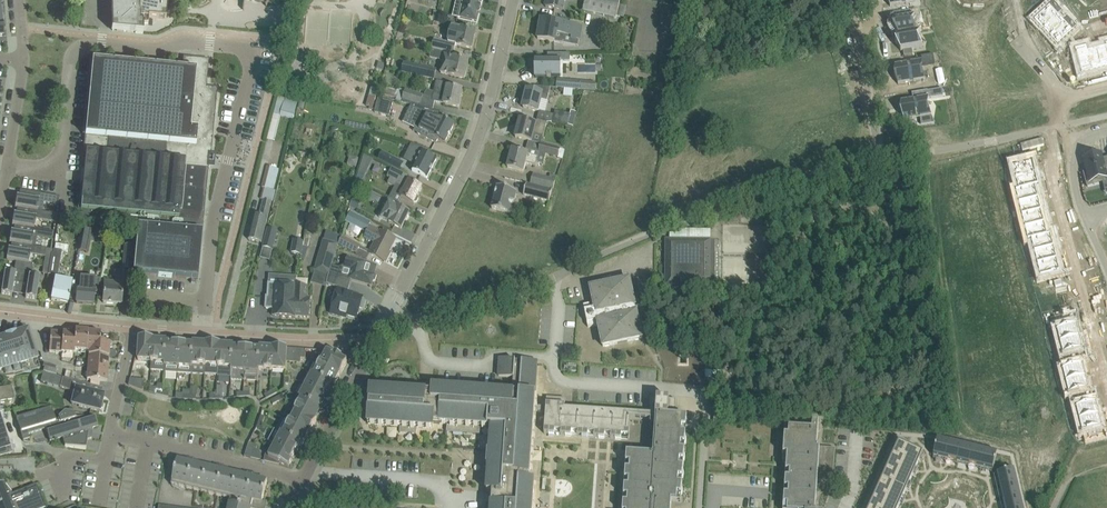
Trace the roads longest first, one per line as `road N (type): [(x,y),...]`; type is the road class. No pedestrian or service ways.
road 1 (unclassified): [(203,333),(215,215),(254,63),(249,48),(189,41),(157,52),(78,46),(58,172),(7,165)]
road 2 (residential): [(381,333),(540,286),(716,203),(871,166)]
road 3 (residential): [(381,333),(482,131),(514,0)]
road 4 (residential): [(113,436),(304,479)]
road 5 (residential): [(203,333),(343,340),(381,333)]
road 6 (residential): [(871,166),(854,67),(868,26),(852,0)]
road 7 (residential): [(7,165),(23,70),(19,0)]
road 8 (residential): [(304,479),(381,333)]
road 9 (residential): [(0,311),(131,327)]

